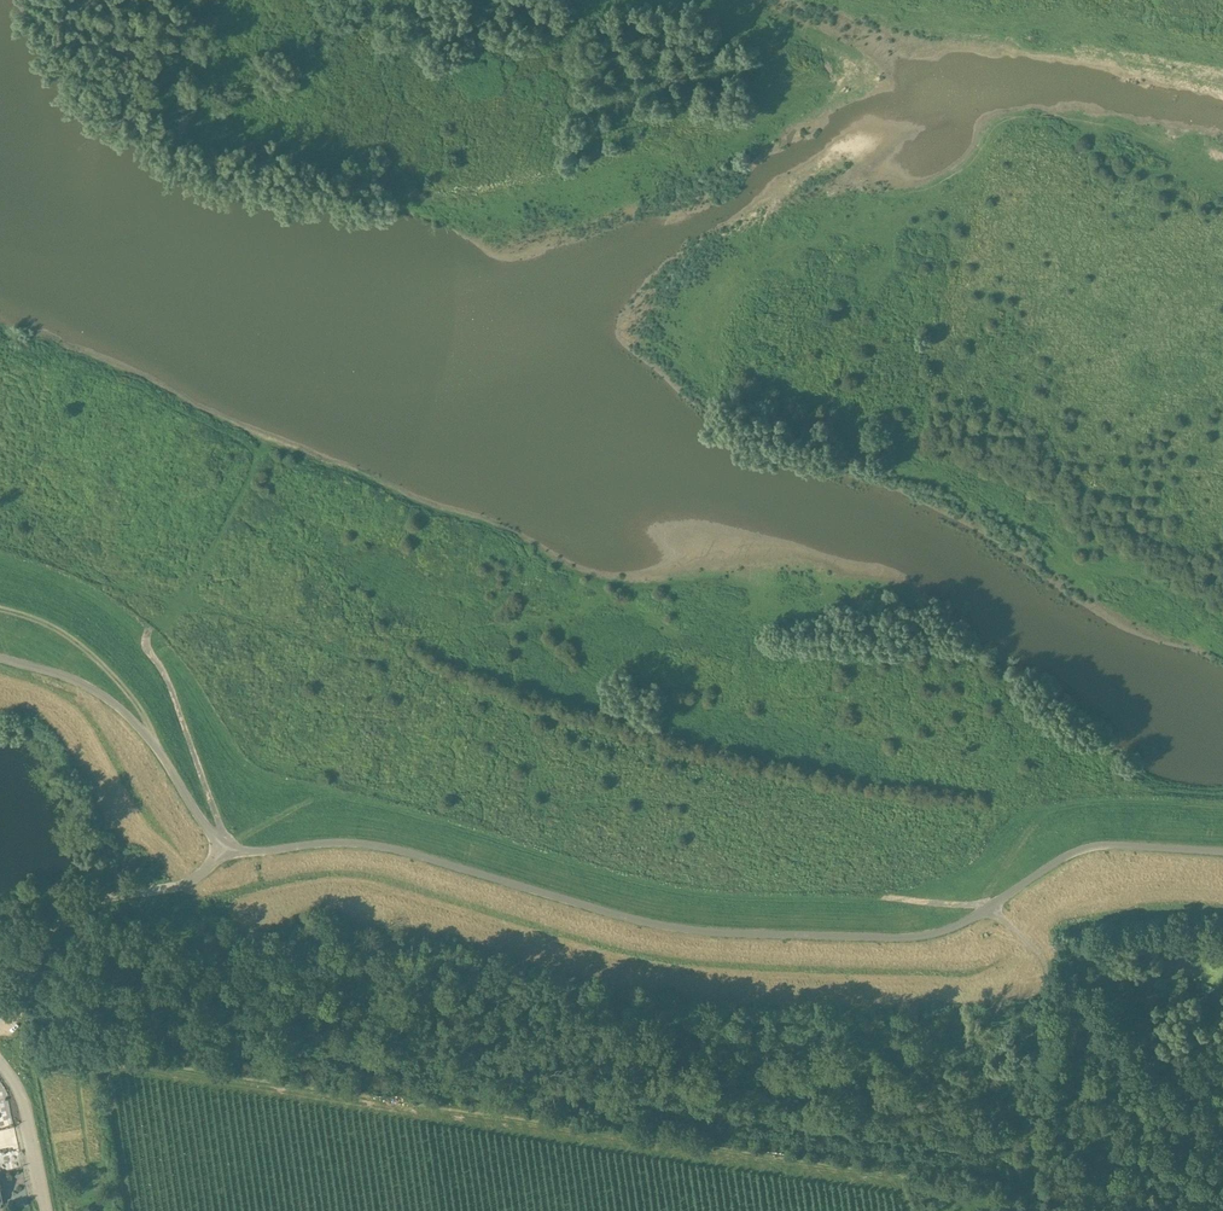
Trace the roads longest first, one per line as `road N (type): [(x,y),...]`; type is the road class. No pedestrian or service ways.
road 1 (unclassified): [(990,908),(941,932),(902,938),(707,931),(630,918),(385,847),(322,843),(226,853)]
road 2 (unclassified): [(226,853),(159,750),(120,708),(70,679),(0,658)]
road 3 (unclassified): [(0,1018),(46,930),(61,919),(113,897),(178,887),(226,853)]
road 4 (unclassified): [(1222,851),(1083,849),(990,908)]
road 5 (track): [(0,609),(47,624),(85,649),(136,703),(159,750)]
road 6 (unclassified): [(47,1210),(23,1098),(0,1062)]

